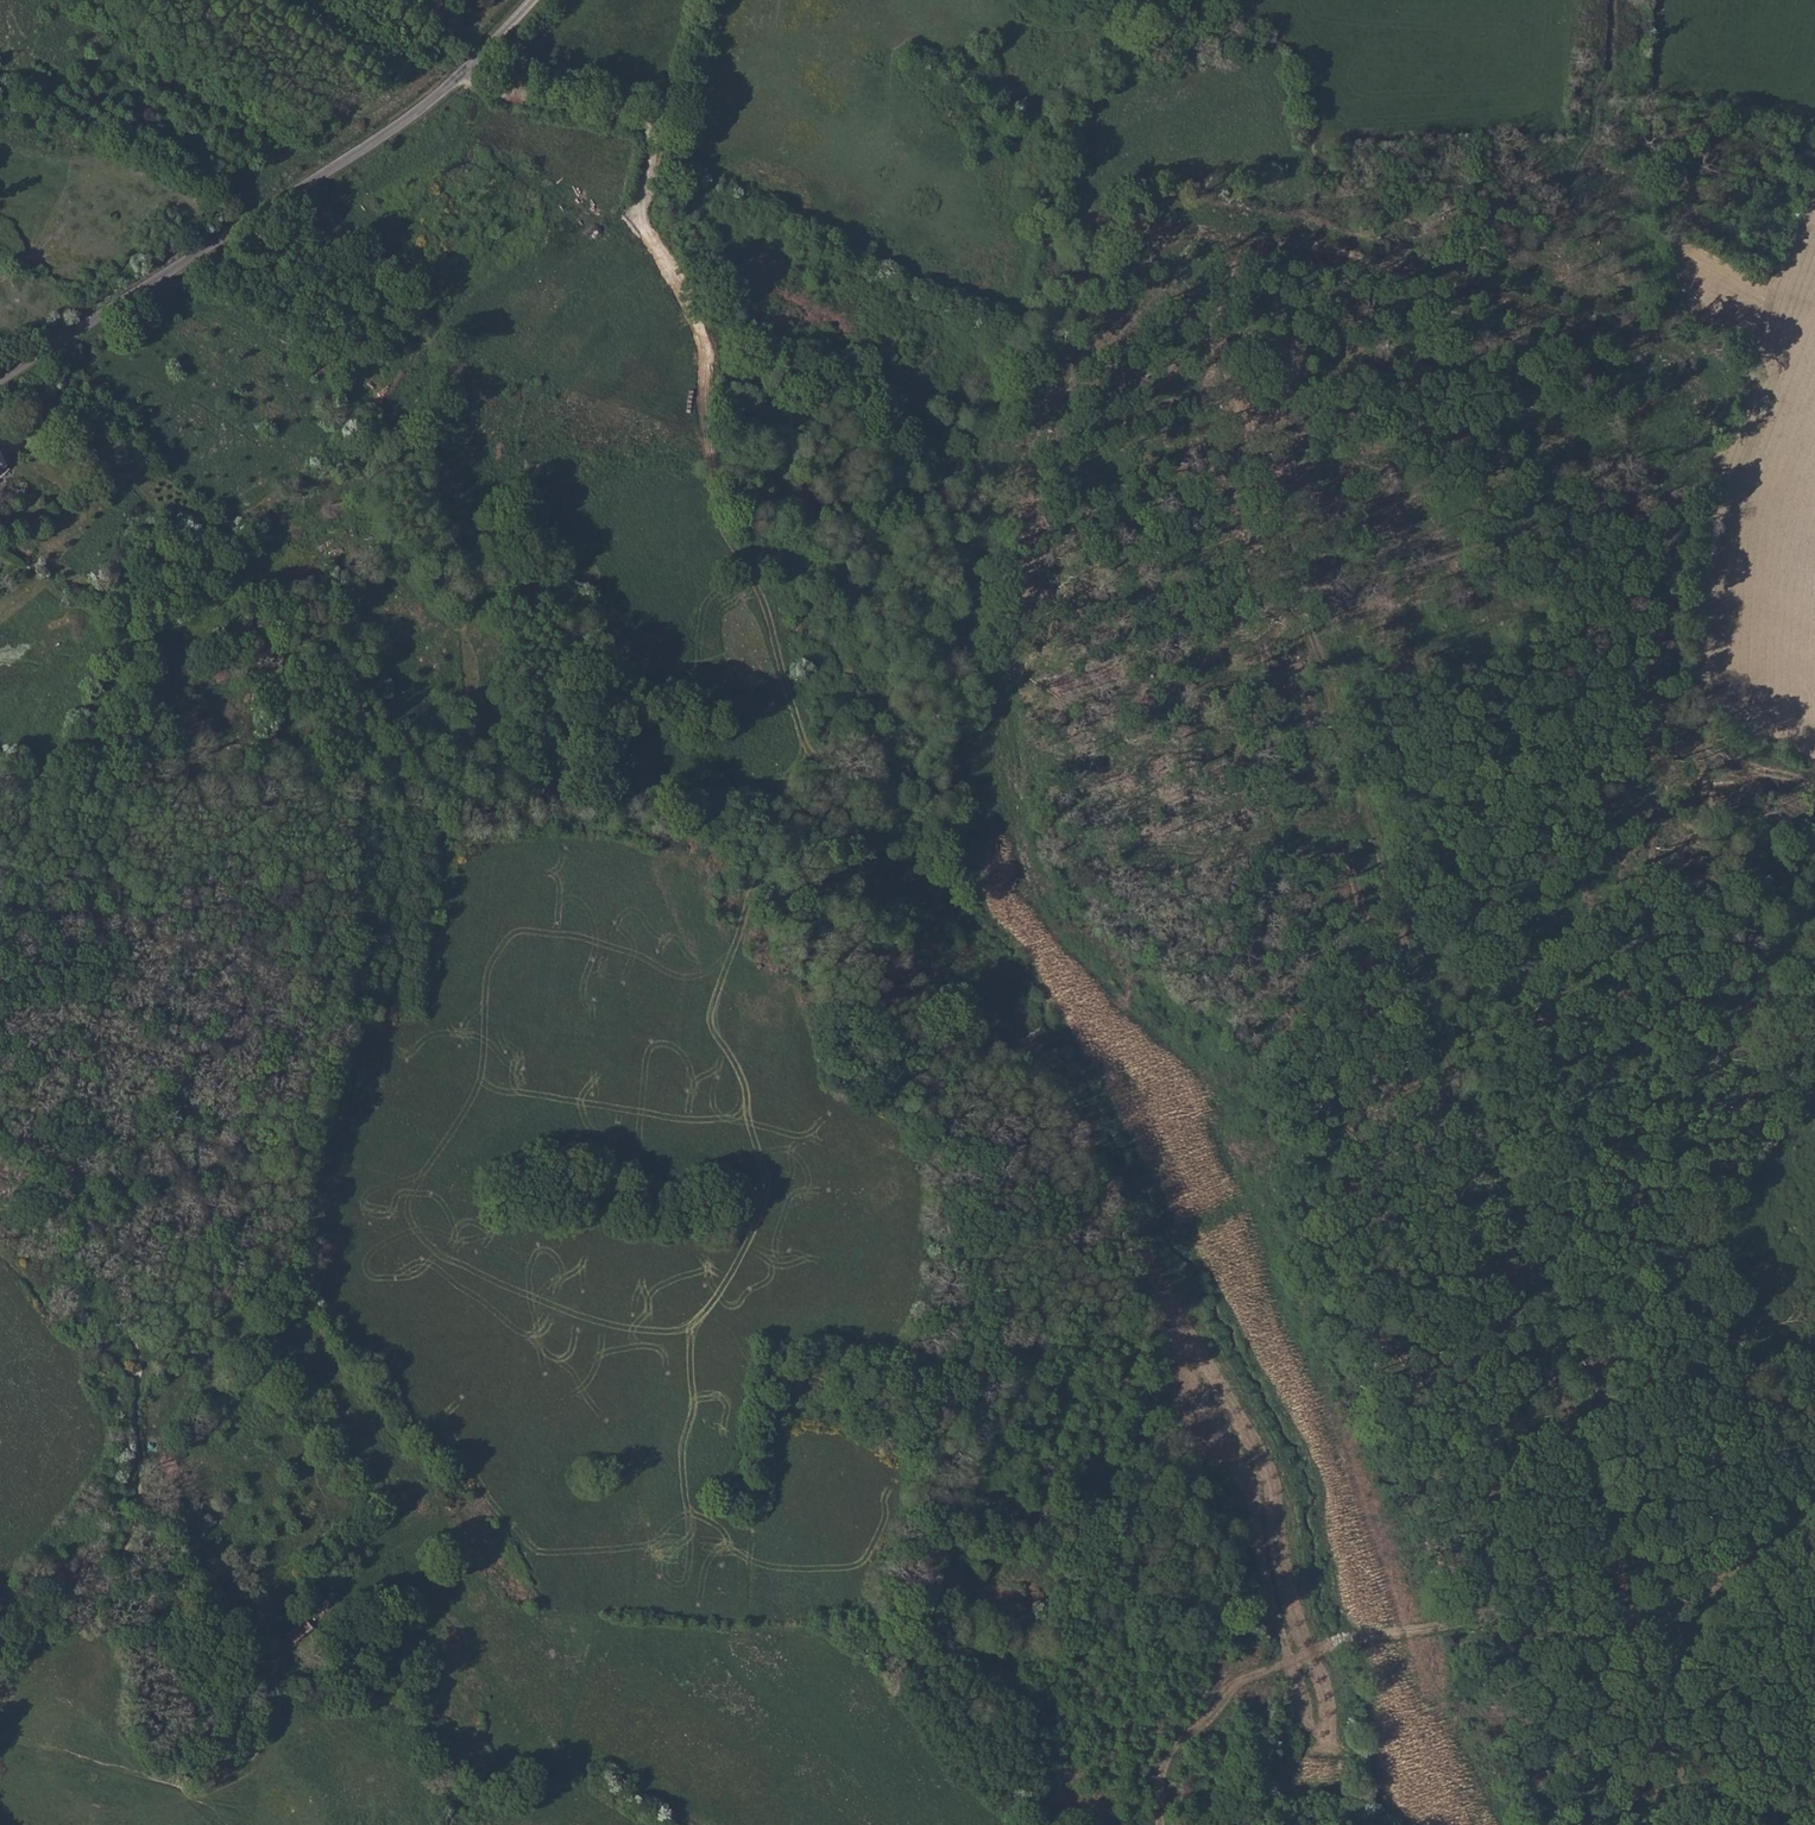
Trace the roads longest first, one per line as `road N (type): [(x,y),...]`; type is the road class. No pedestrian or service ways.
road 1 (track): [(0,1665),(19,1632),(105,1579),(134,1534),(139,1459),(130,1335),(81,1159),(28,1107),(0,1111)]
road 2 (unclassified): [(0,376),(393,130),(453,85),(535,0)]
road 3 (track): [(1347,1824),(1253,1815),(1218,1824)]

